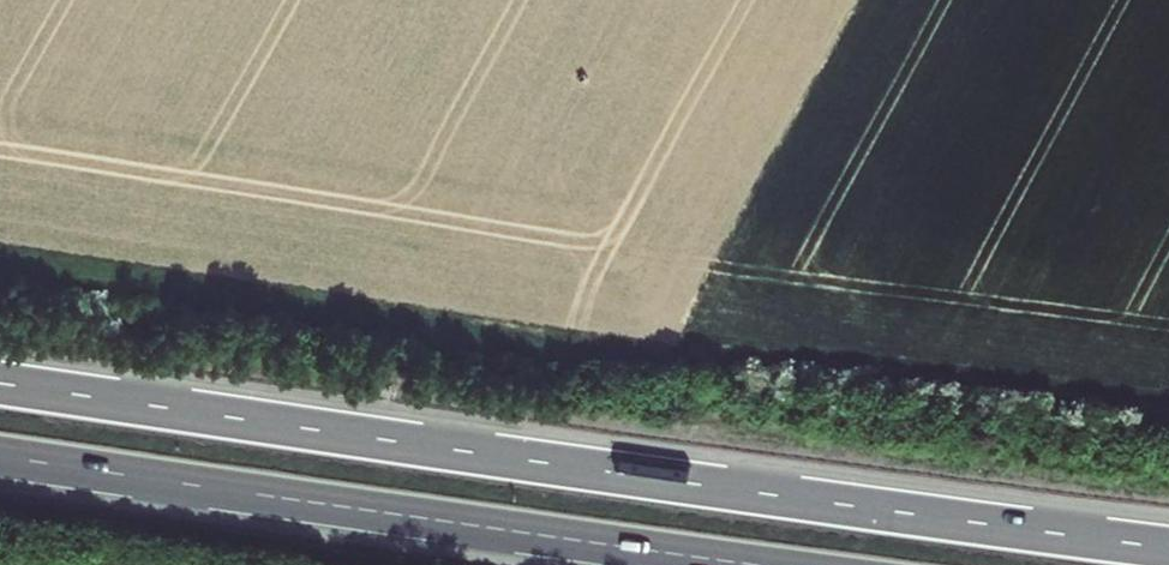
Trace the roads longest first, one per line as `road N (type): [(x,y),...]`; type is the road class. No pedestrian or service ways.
road 1 (motorway): [(1168,549),(0,384)]
road 2 (motorway): [(0,456),(752,564)]

